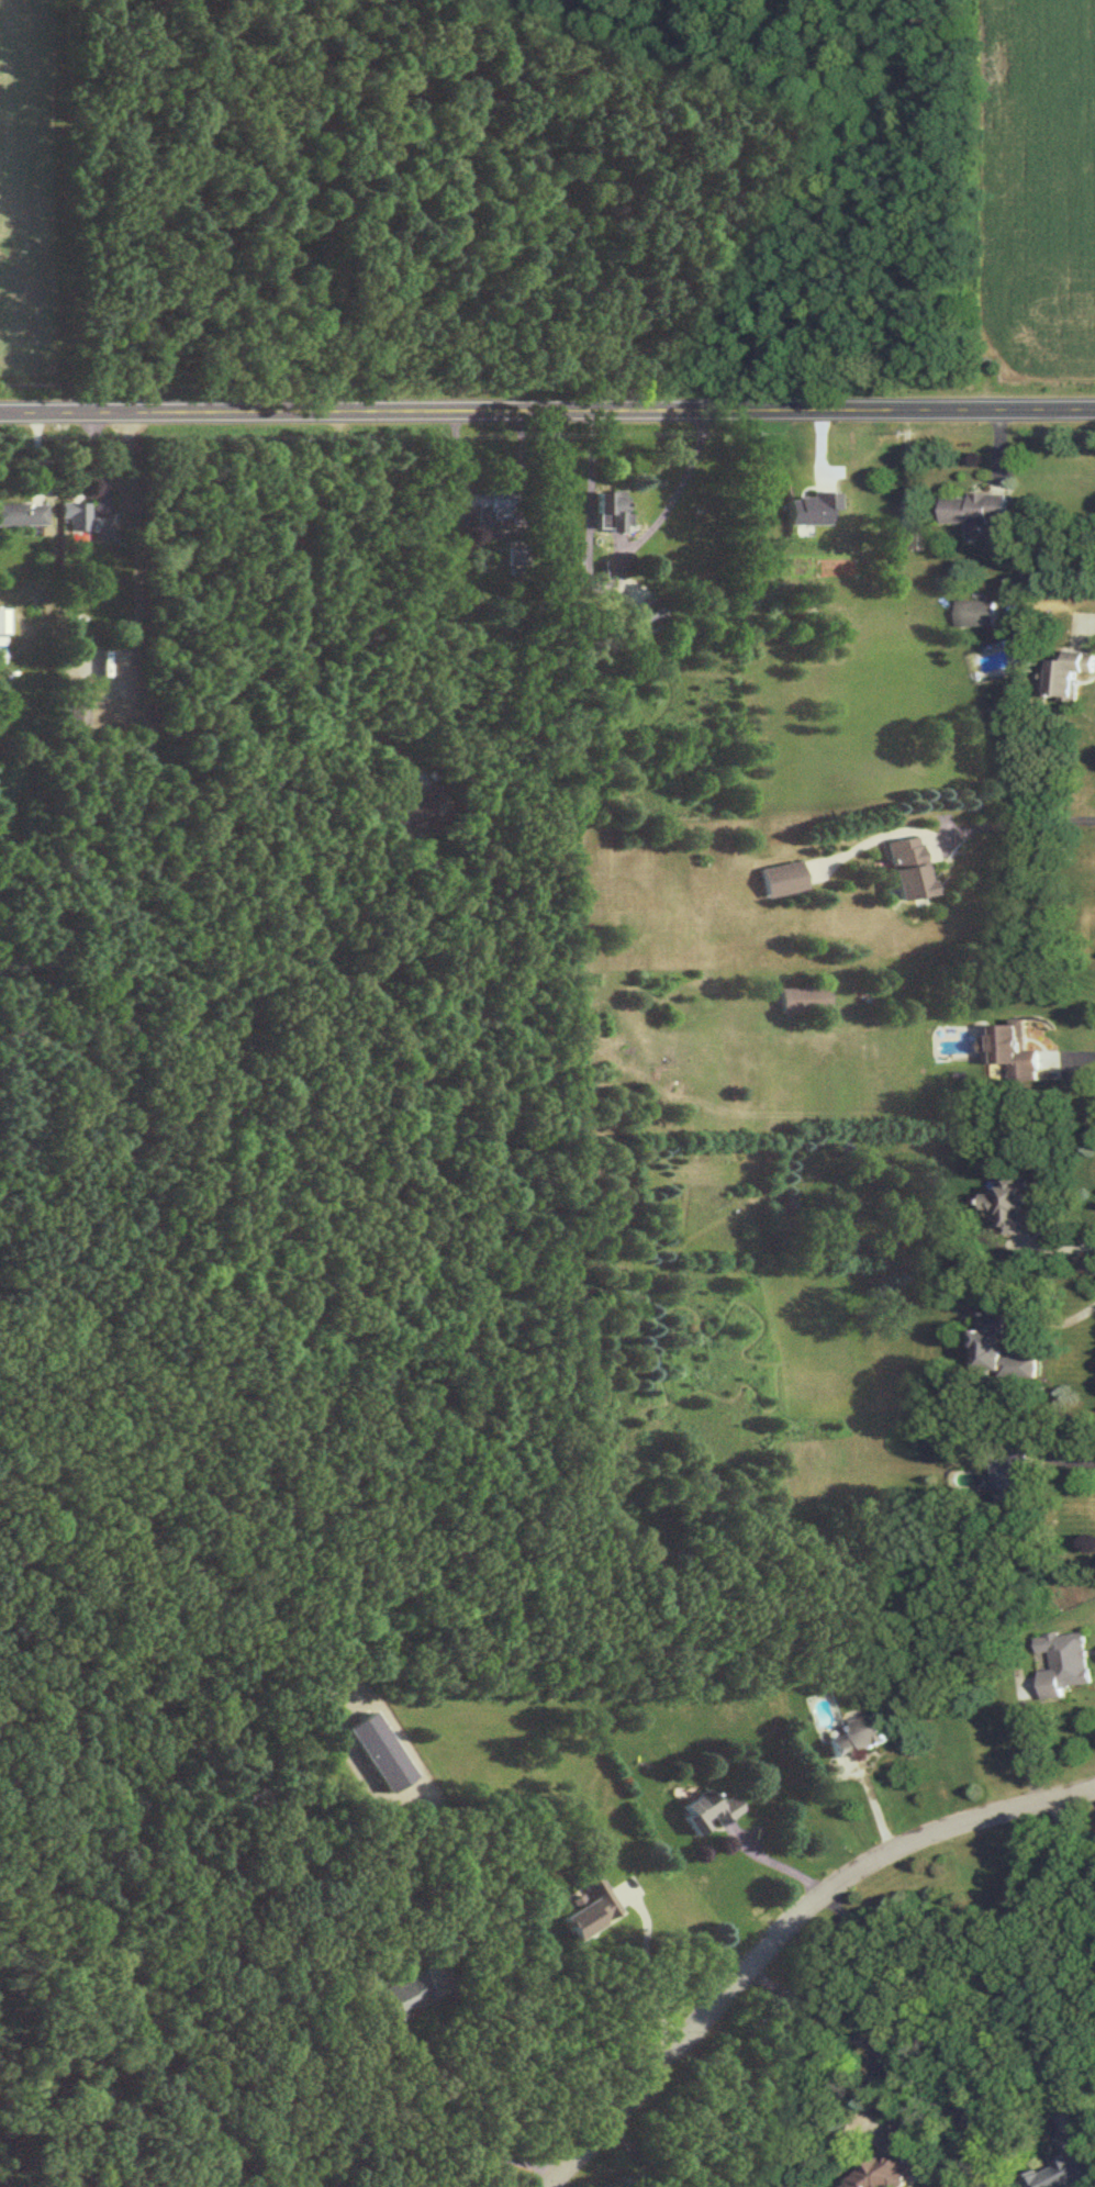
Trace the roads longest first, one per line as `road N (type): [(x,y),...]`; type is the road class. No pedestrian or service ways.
road 1 (tertiary): [(0,414),(1094,406)]
road 2 (residential): [(1094,1783),(959,1819),(827,1886),(550,2186)]

